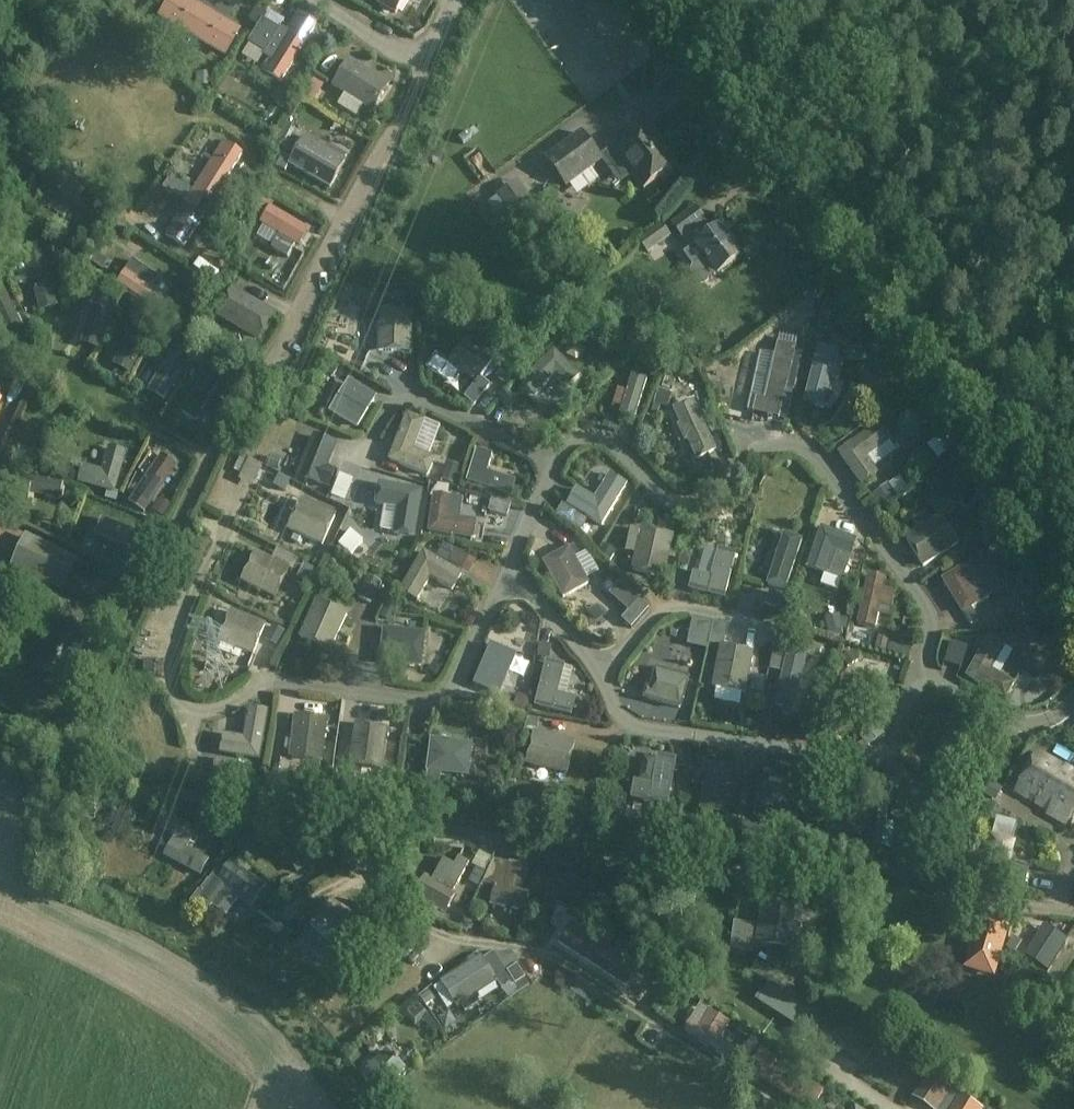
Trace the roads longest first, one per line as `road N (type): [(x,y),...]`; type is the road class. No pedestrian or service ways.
road 1 (track): [(1073,914),(724,873),(206,795),(66,745),(0,708)]
road 2 (track): [(1073,581),(631,0)]
road 3 (track): [(368,818),(372,879),(412,919),(441,934),(570,964),(729,1067)]

